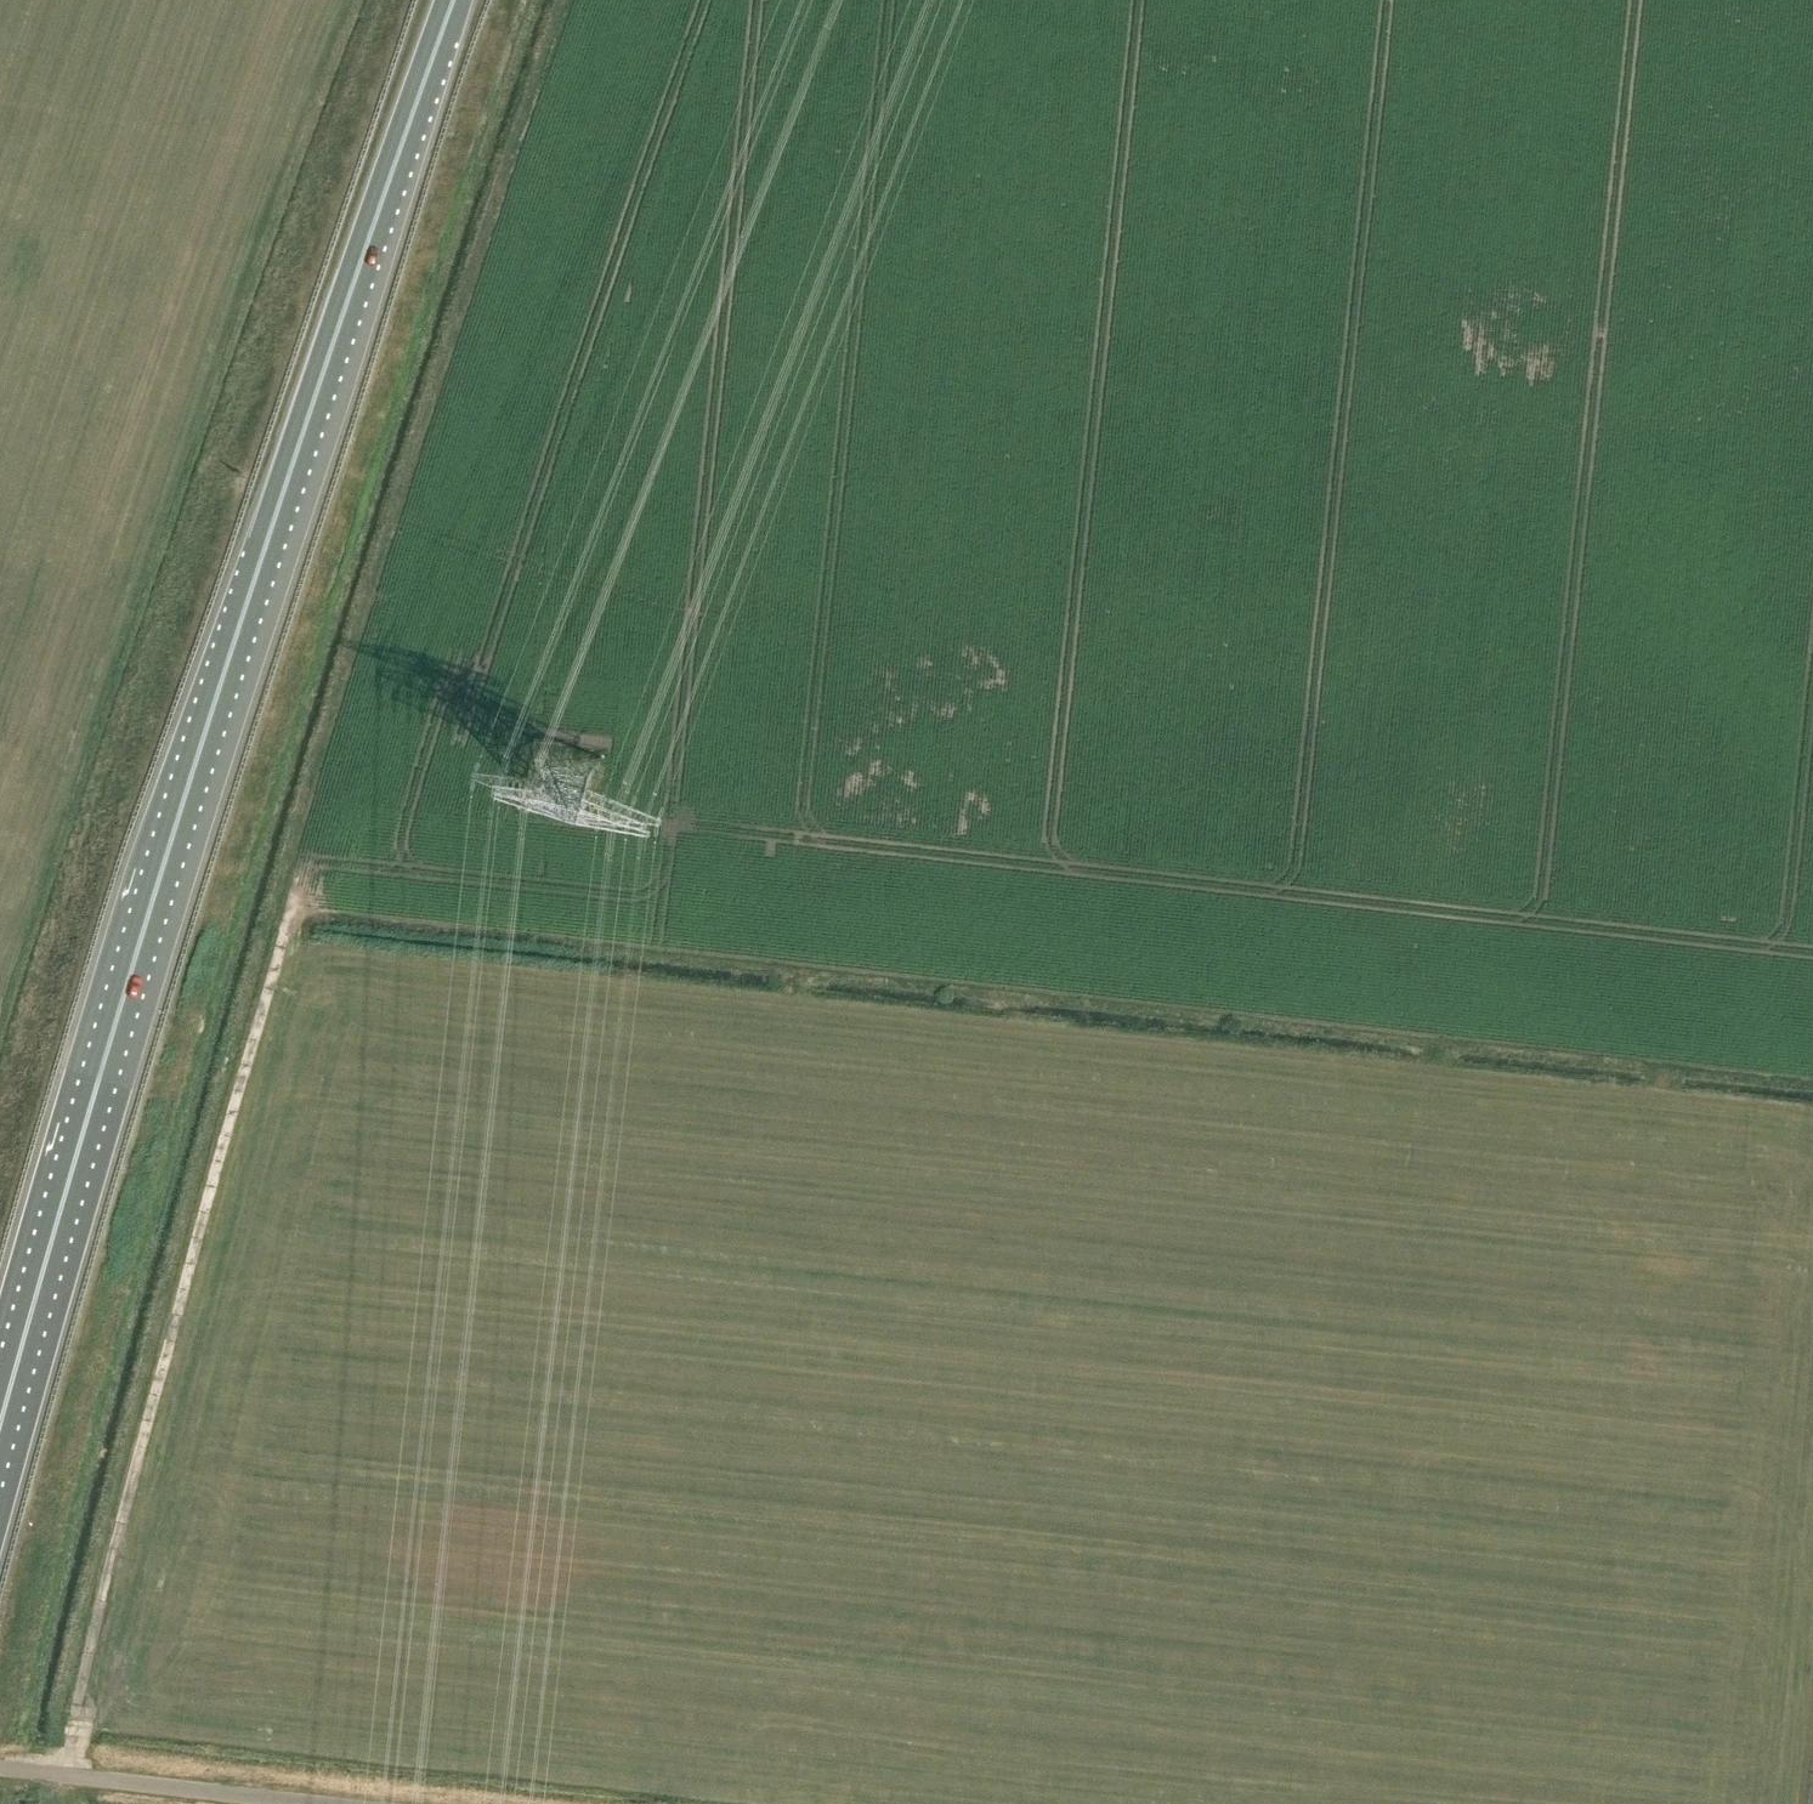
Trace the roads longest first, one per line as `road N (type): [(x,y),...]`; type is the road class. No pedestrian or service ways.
road 1 (trunk): [(0,1425),(192,771),(453,0)]
road 2 (unclassified): [(0,1767),(331,1803)]

